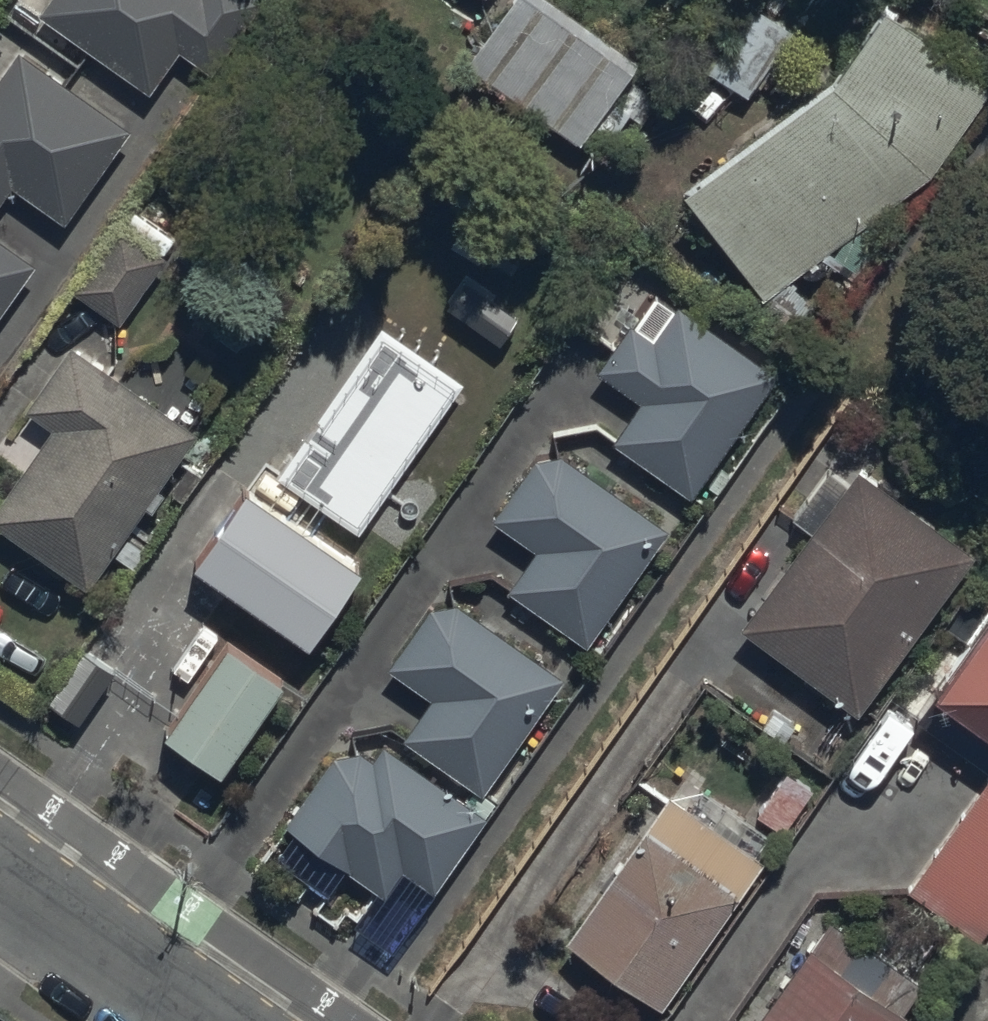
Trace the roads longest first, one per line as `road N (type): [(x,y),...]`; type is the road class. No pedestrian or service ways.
road 1 (residential): [(0,888),(189,1020)]

